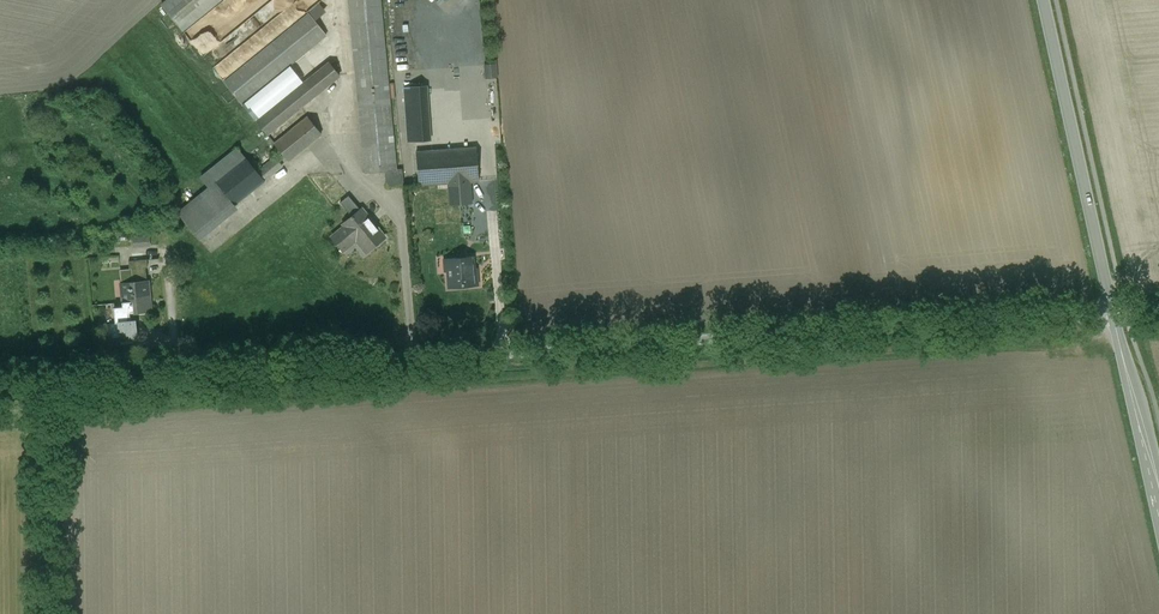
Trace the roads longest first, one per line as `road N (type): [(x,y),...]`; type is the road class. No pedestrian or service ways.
road 1 (residential): [(1112,312),(0,396)]
road 2 (tertiary): [(1112,312),(1042,0)]
road 3 (tertiary): [(1158,498),(1112,312)]

